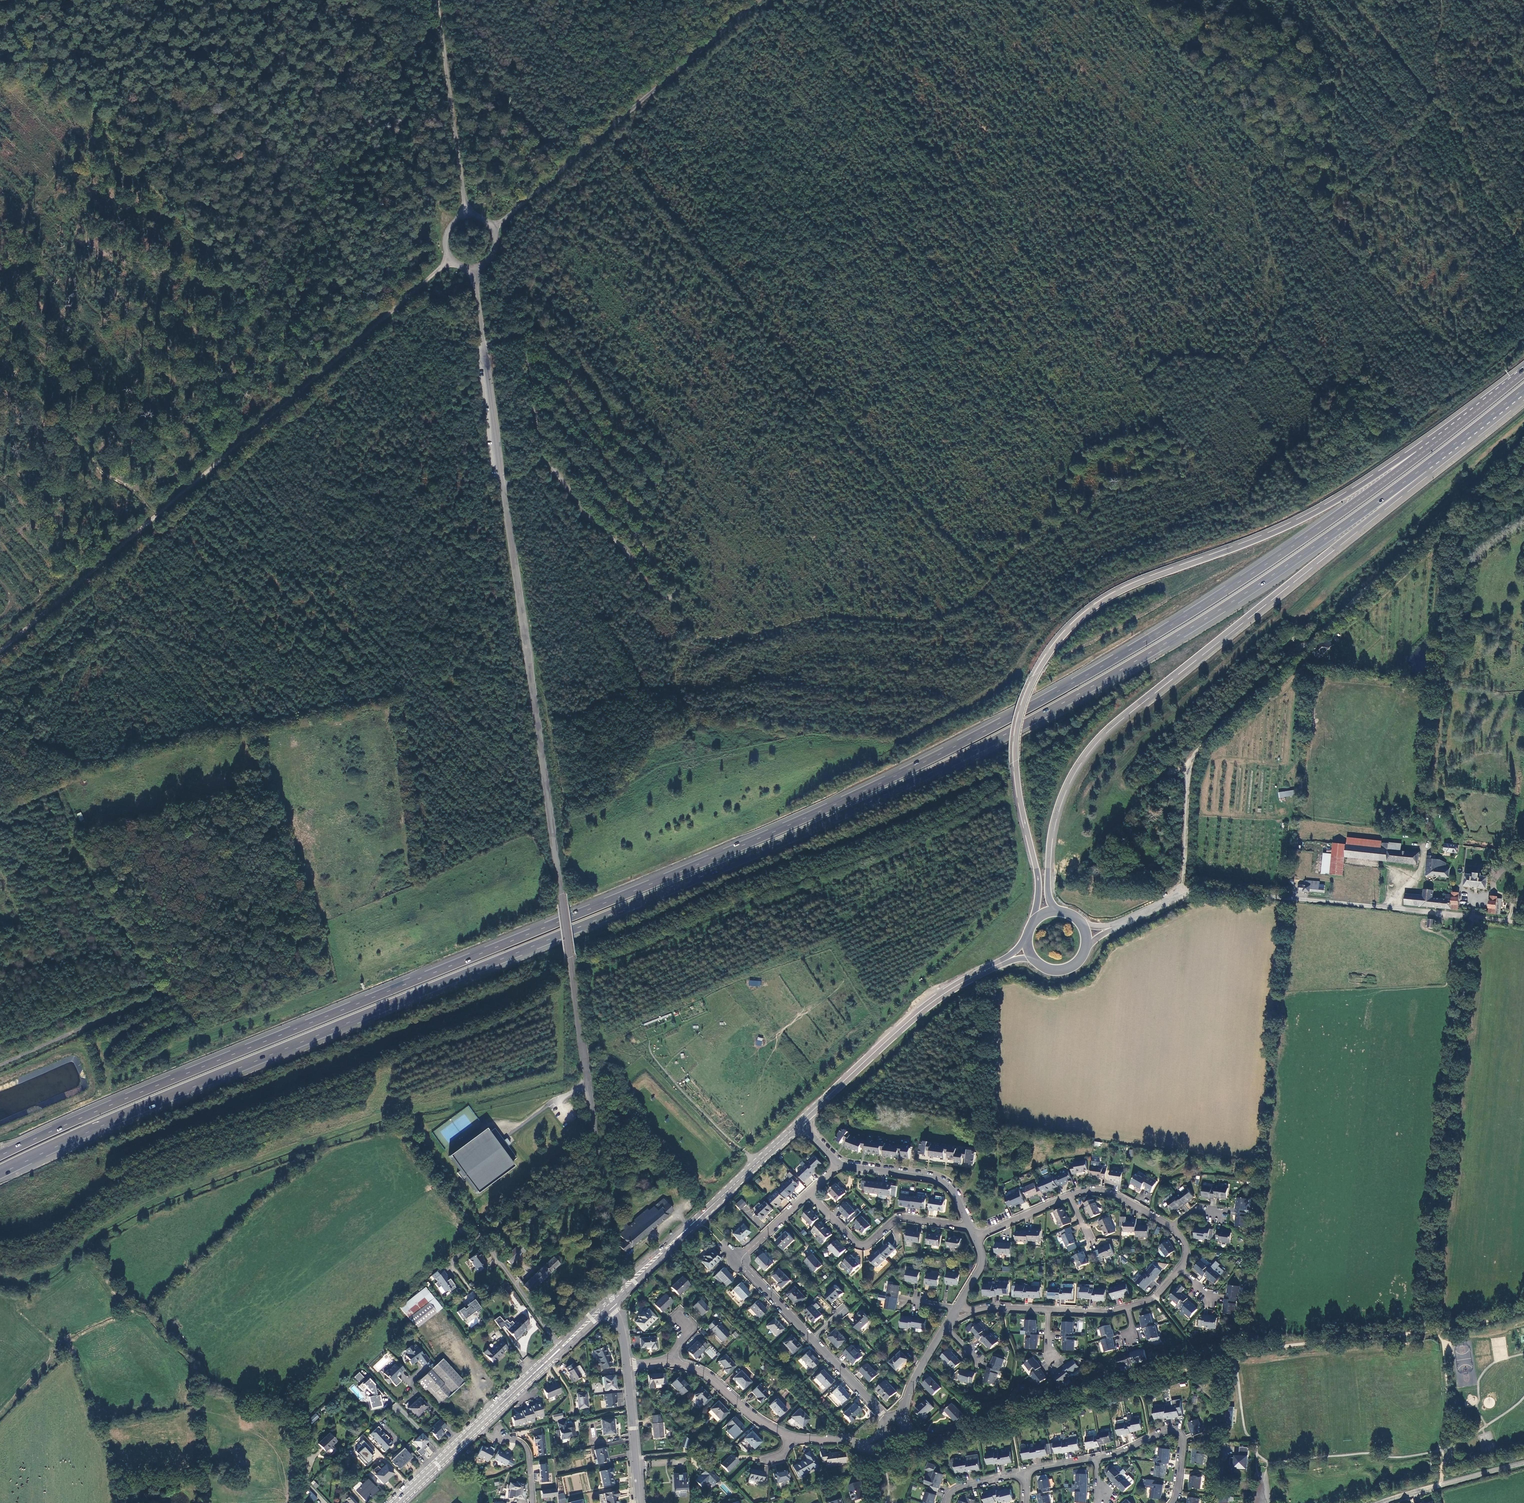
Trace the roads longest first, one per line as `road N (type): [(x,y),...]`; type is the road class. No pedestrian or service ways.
road 1 (motorway): [(0,1172),(929,775),(1221,610),(1426,465)]
road 2 (motorway): [(1421,453),(1158,634),(920,765),(0,1157)]
road 3 (unclassified): [(622,1291),(504,485)]
road 4 (motorway): [(1421,453),(1311,518),(1118,594),(1065,633),(1029,690),(1016,743),(1037,874),(1034,923)]
road 5 (motorway): [(1056,914),(1047,886),(1049,836),(1084,756),(1426,465)]
road 6 (track): [(405,300),(0,649)]
road 7 (track): [(1473,916),(1429,1332)]
road 8 (track): [(436,0),(466,215)]
road 9 (track): [(525,200),(688,60)]
road 10 (residential): [(971,1227),(903,1218),(864,1245),(810,1193)]
road 11 (unclassified): [(149,1001),(0,1066)]
road 12 (secondary): [(1006,960),(945,995),(875,1052)]
road 13 (residential): [(971,1227),(941,1181),(838,1165)]
road 14 (residential): [(1172,1502),(1183,1445),(1178,1430),(1098,1457)]
road 15 (secondary): [(731,1188),(622,1291)]
road 16 (secondary): [(622,1291),(731,1188)]
road 17 (residential): [(792,1437),(701,1372),(669,1361)]
road 18 (track): [(0,1081),(81,1048),(97,1087),(88,1096)]
road 19 (unclassified): [(561,1349),(480,1236)]
road 20 (unclassified): [(484,348),(504,485)]
road 21 (residential): [(628,1367),(640,1502)]
road 22 (unclassified): [(480,1236),(403,1129)]
road 23 (motorway): [(1523,372),(1421,453)]
road 24 (motorway): [(1426,465),(1523,388)]

